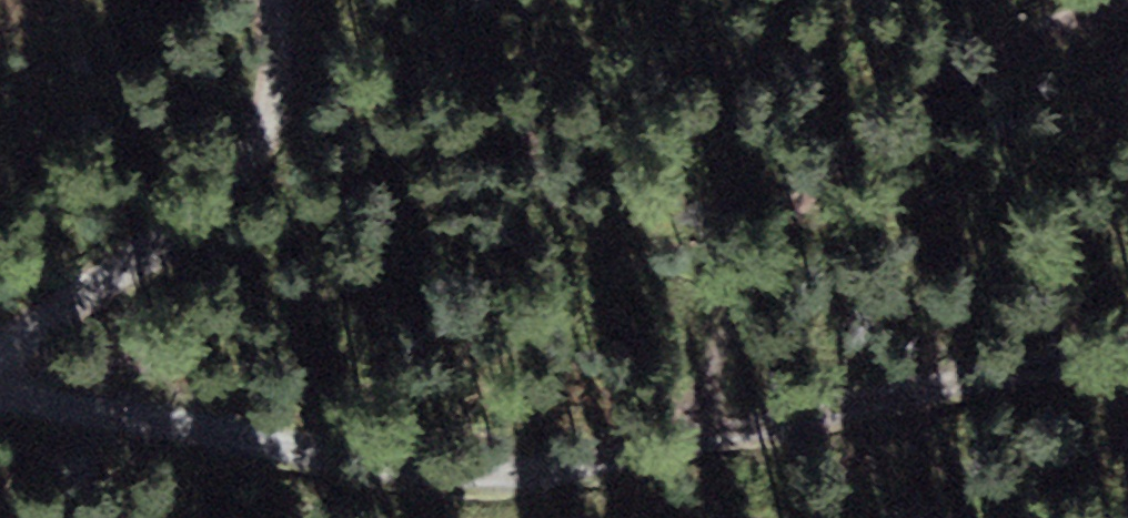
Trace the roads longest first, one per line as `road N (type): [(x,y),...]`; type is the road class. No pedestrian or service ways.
road 1 (track): [(0,381),(79,407),(475,484),(720,444),(1127,347)]
road 2 (track): [(720,444),(718,351),(751,260),(907,109),(1117,0)]
road 3 (track): [(263,0),(266,138),(221,204),(71,296),(0,353)]

